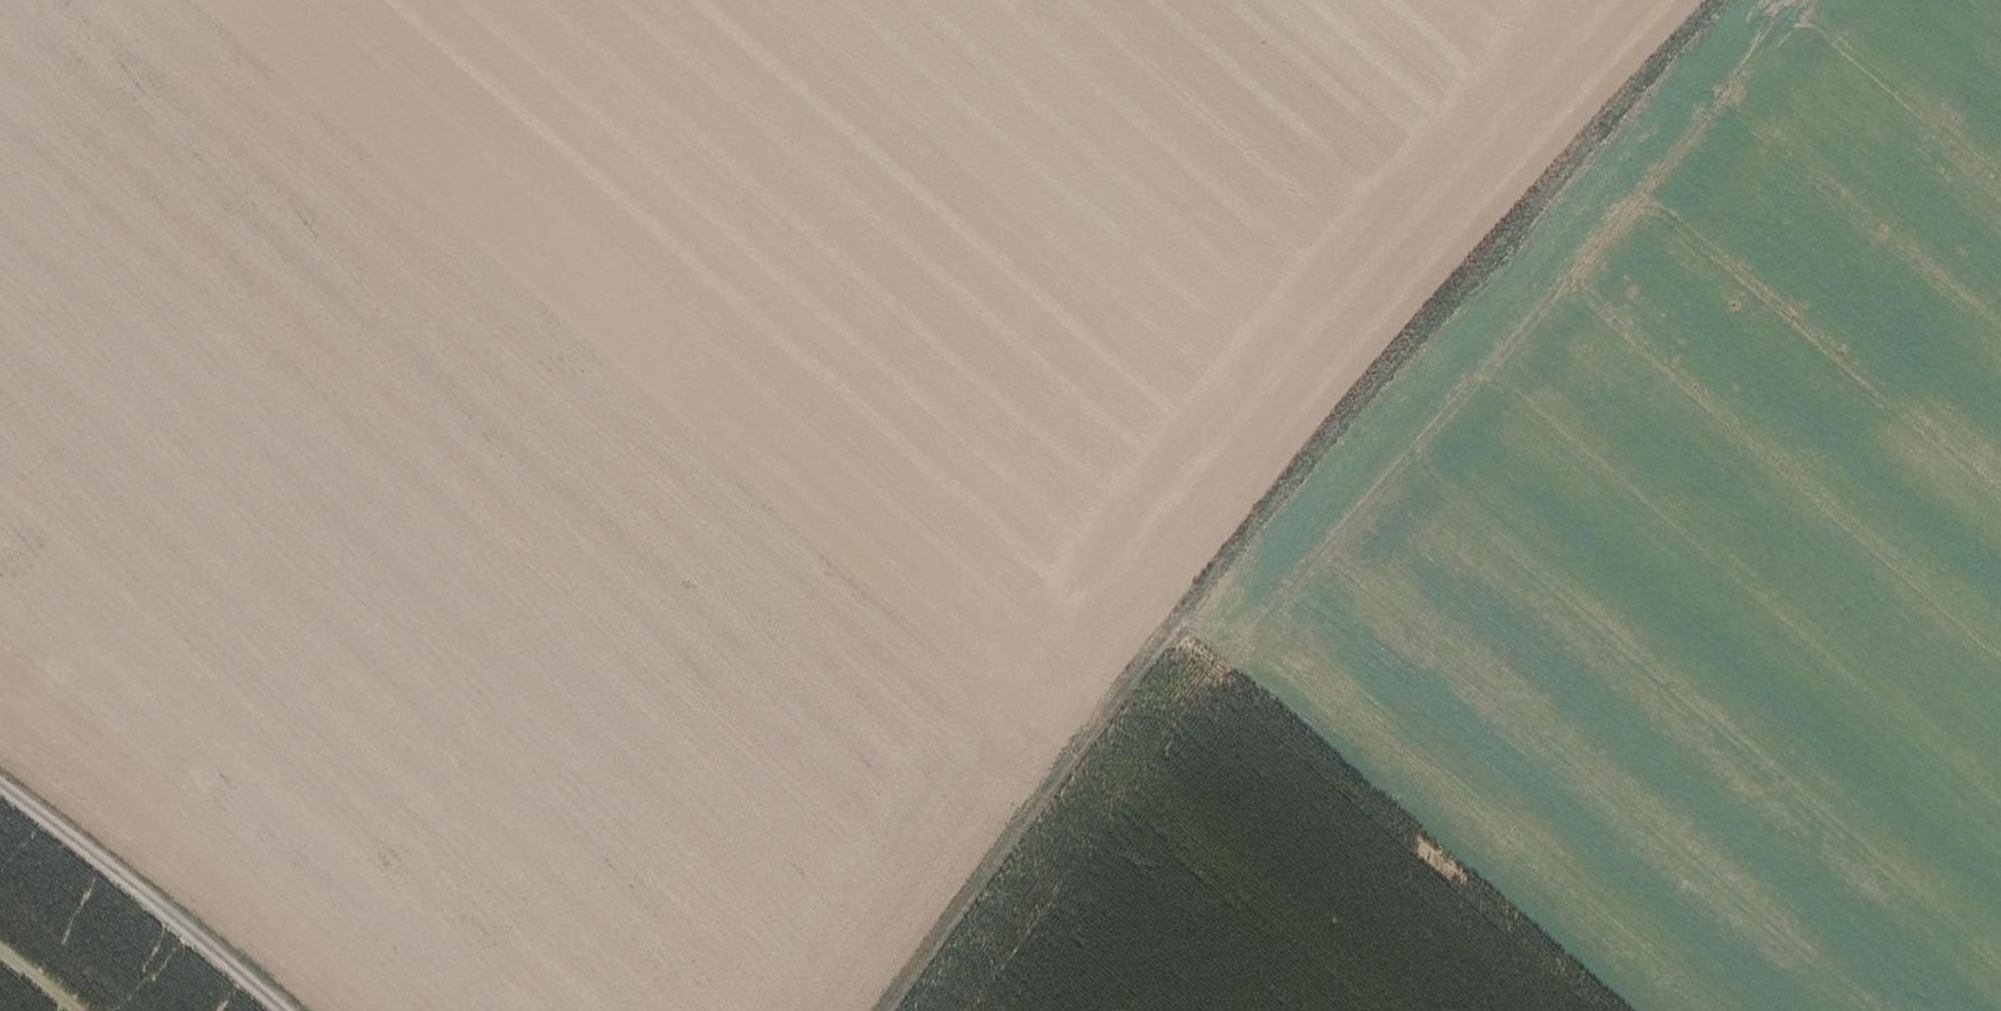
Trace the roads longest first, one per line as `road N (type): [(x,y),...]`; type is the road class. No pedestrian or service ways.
road 1 (track): [(0,800),(256,1010)]

